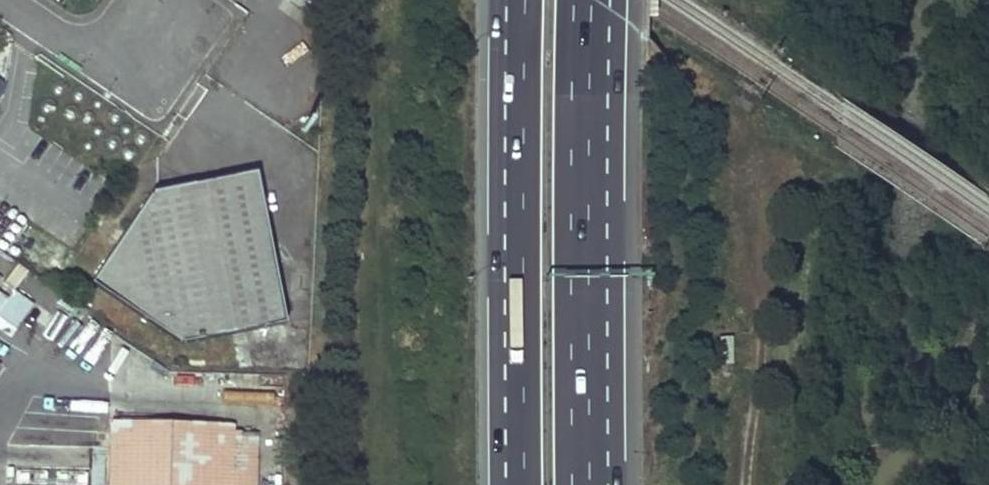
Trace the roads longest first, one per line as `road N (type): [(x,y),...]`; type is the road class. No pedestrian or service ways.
road 1 (motorway): [(585,484),(589,0)]
road 2 (motorway): [(514,0),(515,484)]
road 3 (unclassified): [(4,0),(128,82),(168,21)]

